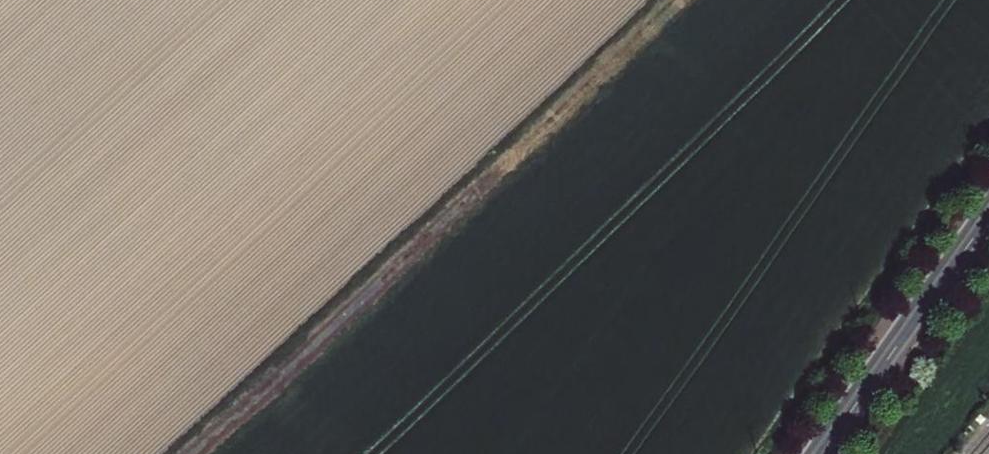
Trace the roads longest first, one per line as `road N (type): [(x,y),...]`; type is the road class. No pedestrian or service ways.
road 1 (tertiary): [(819,453),(988,214)]

